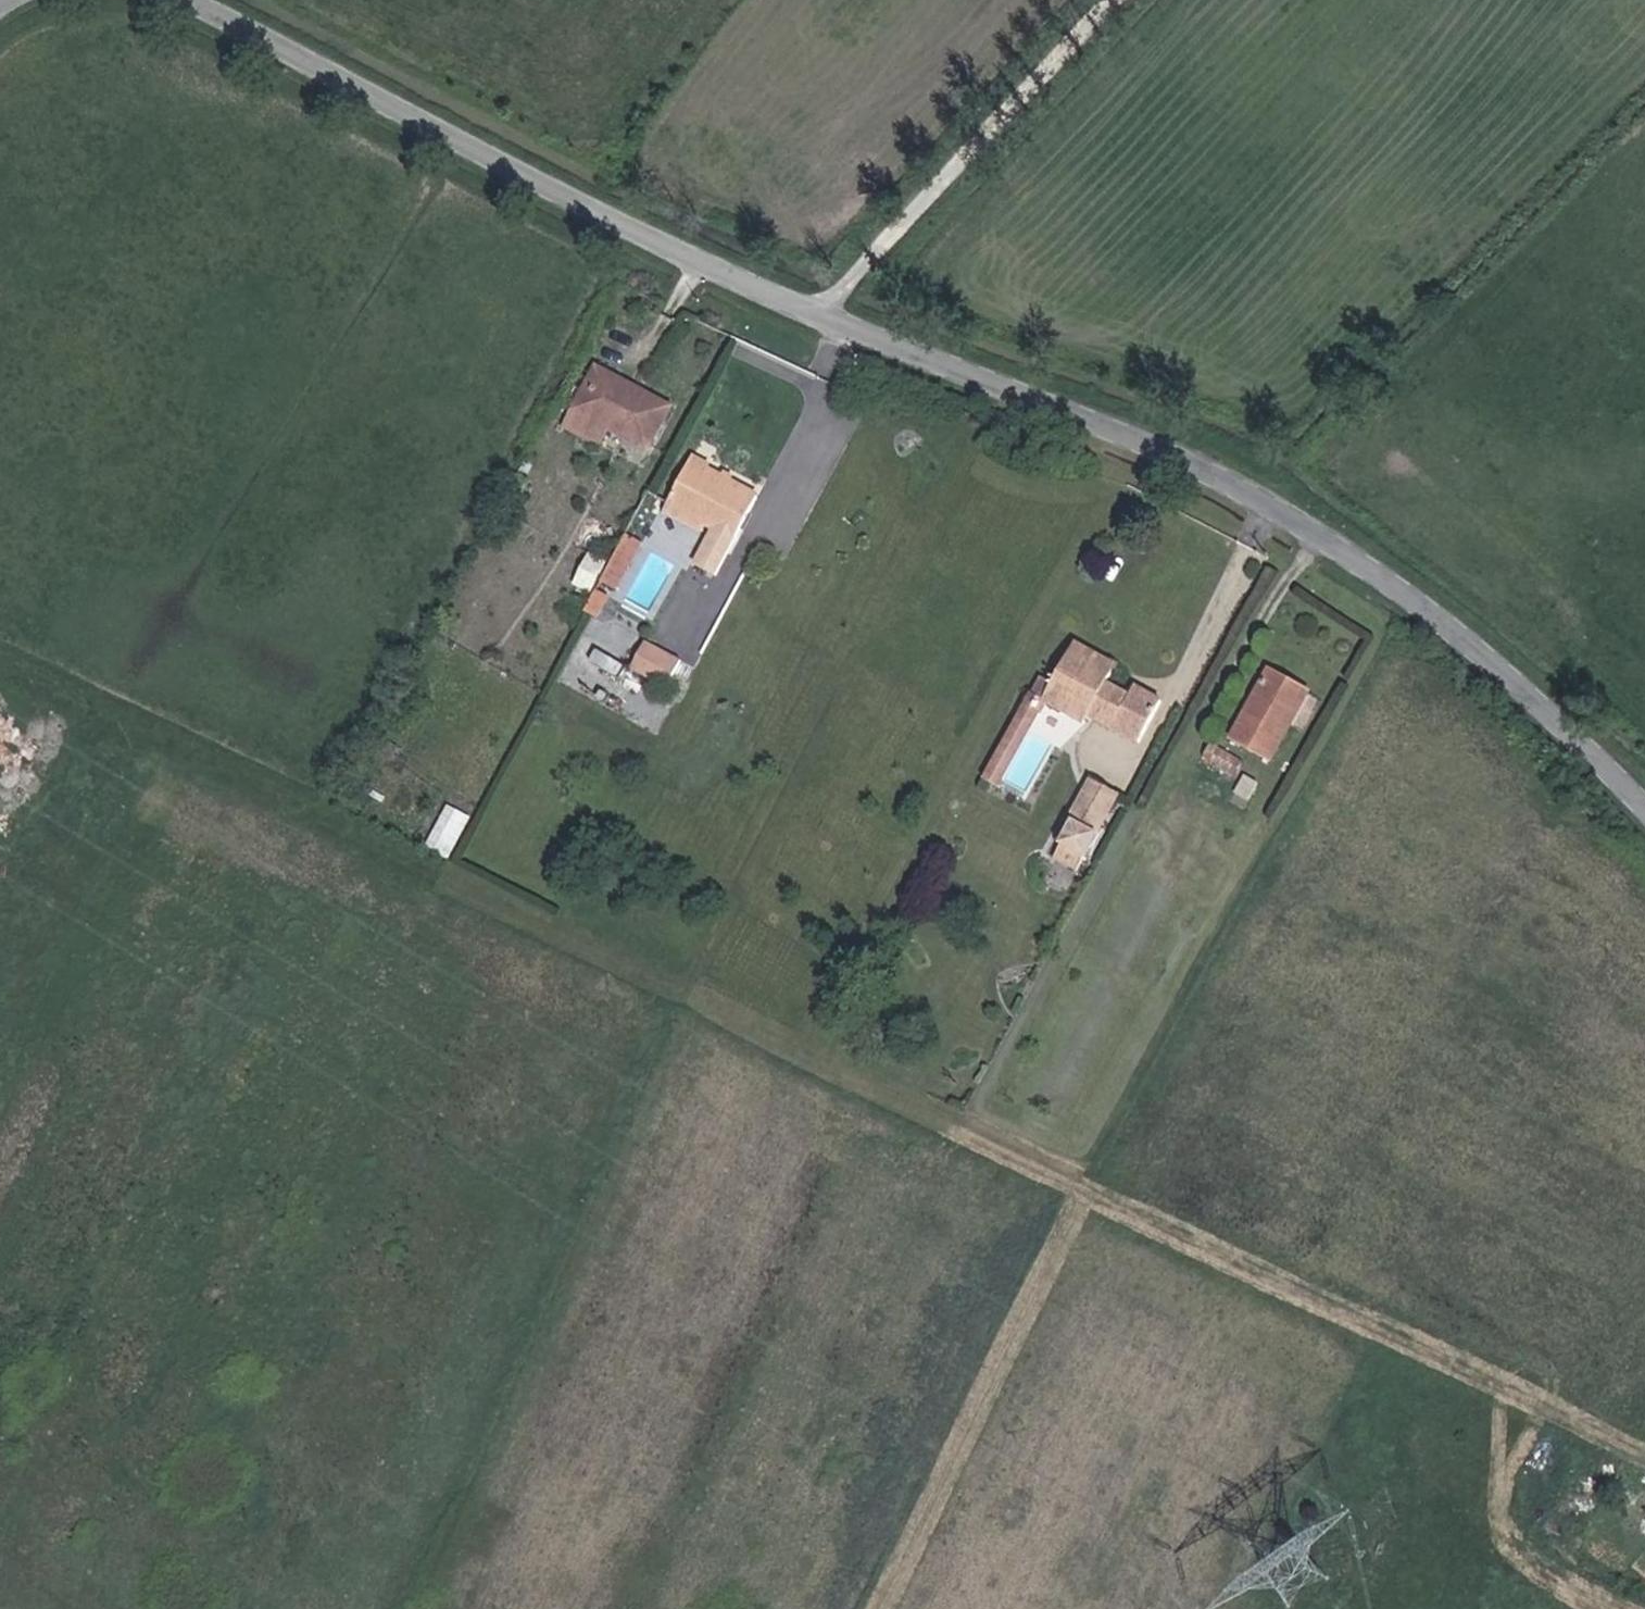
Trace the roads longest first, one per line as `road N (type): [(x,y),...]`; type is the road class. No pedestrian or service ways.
road 1 (track): [(0,651),(1644,1451)]
road 2 (residential): [(1644,821),(1475,653),(1261,506),(657,231),(189,0)]

